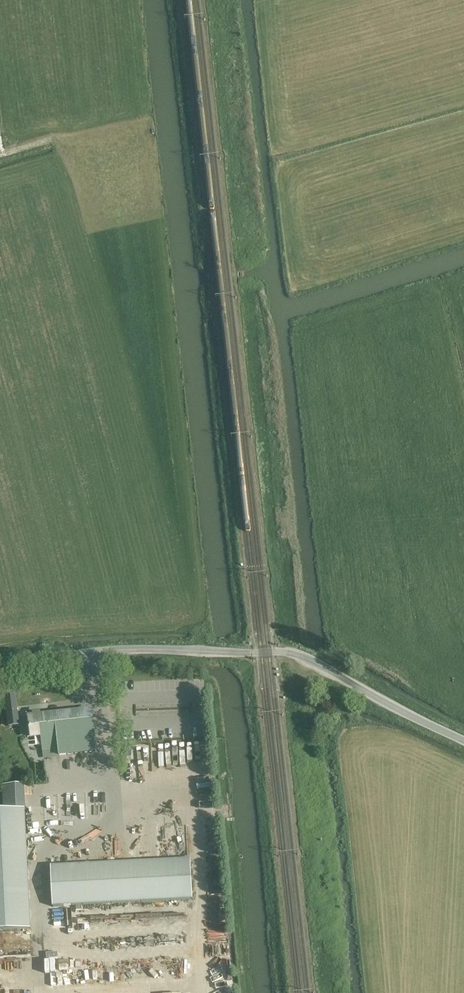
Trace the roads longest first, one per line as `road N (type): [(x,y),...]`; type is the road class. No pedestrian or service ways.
road 1 (unclassified): [(0,662),(97,652),(292,653),(463,741)]

